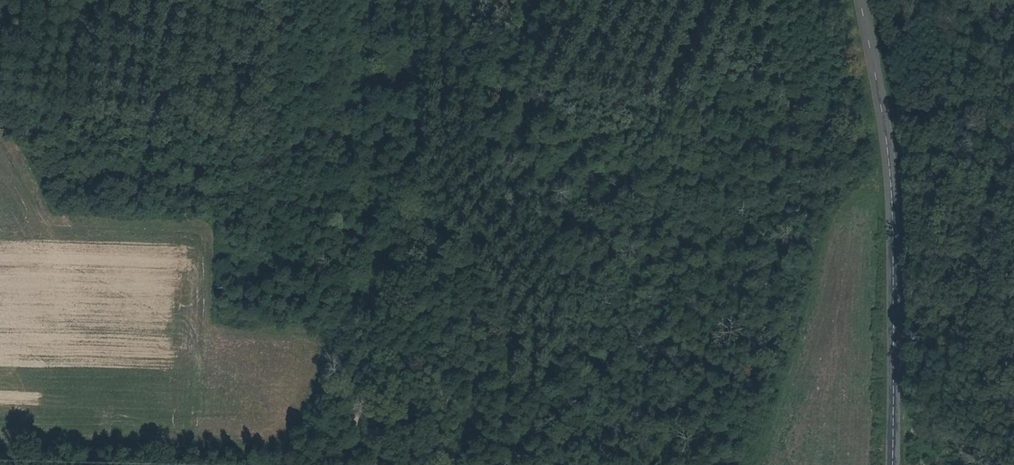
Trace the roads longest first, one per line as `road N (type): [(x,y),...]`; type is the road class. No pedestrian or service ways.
road 1 (tertiary): [(862,0),(890,162),(893,464)]

